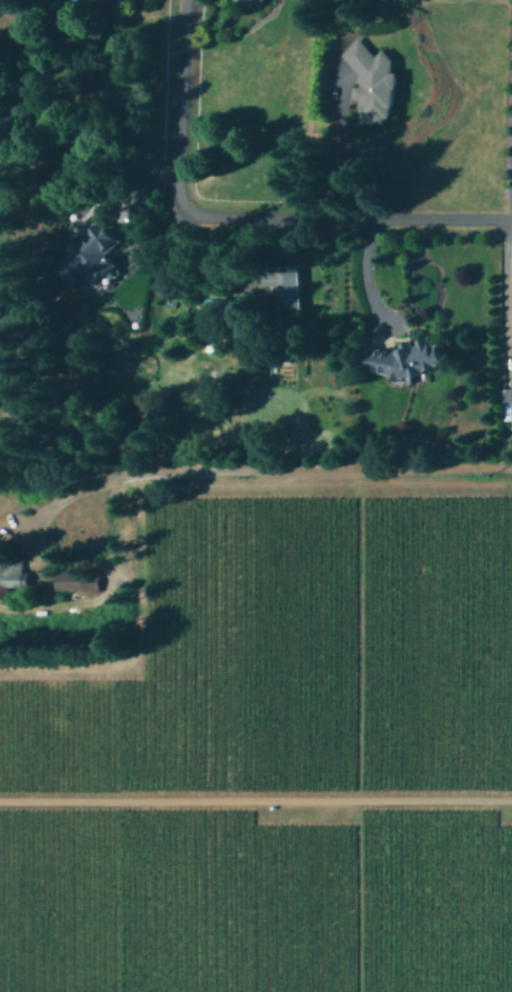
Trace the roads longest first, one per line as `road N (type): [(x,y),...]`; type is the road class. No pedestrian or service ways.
road 1 (residential): [(511,218),(187,213),(178,194),(185,0)]
road 2 (residential): [(511,469),(184,472),(102,483)]
road 3 (residential): [(102,483),(39,507),(33,521),(42,553),(73,567),(101,560),(110,533),(102,483)]

